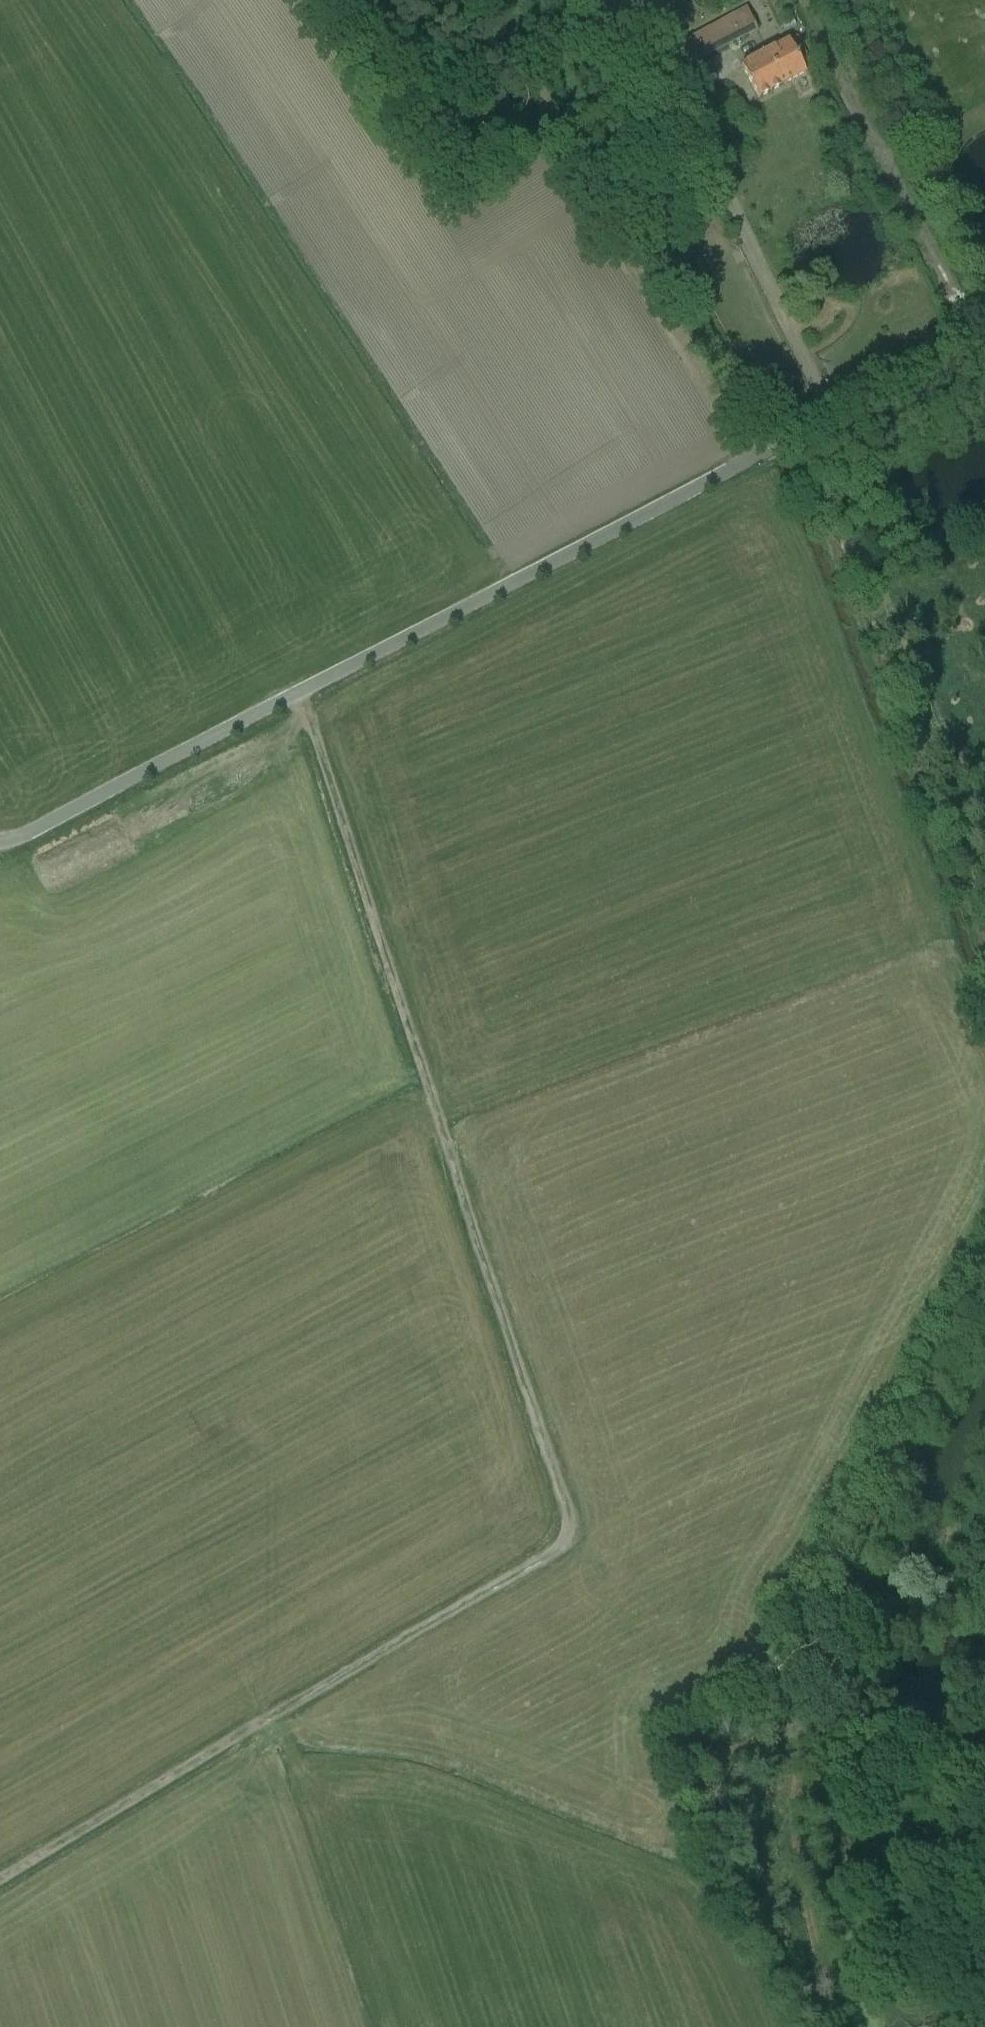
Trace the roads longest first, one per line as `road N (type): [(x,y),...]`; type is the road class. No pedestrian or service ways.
road 1 (track): [(0,1873),(551,1541),(561,1522),(300,692)]
road 2 (unclassified): [(0,844),(984,338)]

